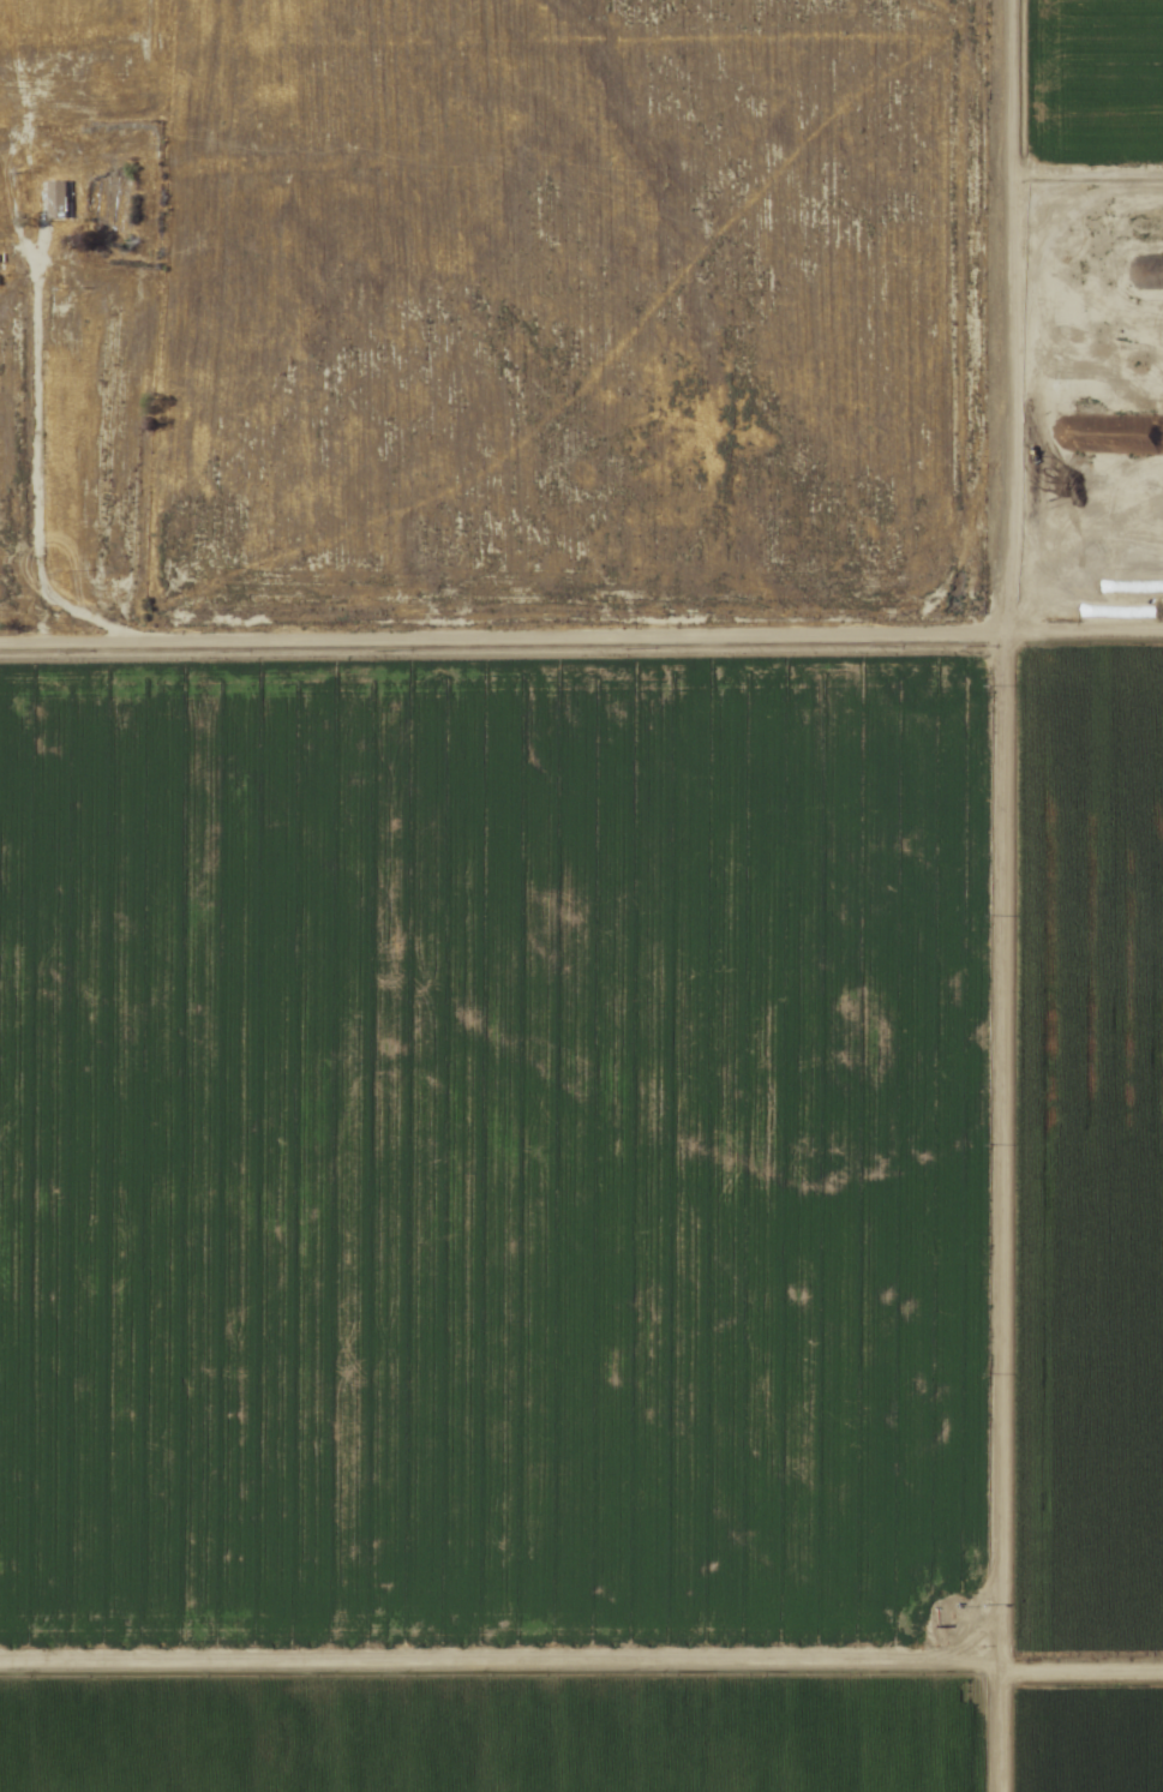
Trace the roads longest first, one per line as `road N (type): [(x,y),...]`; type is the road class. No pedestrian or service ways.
road 1 (residential): [(998,1791),(1004,0)]

